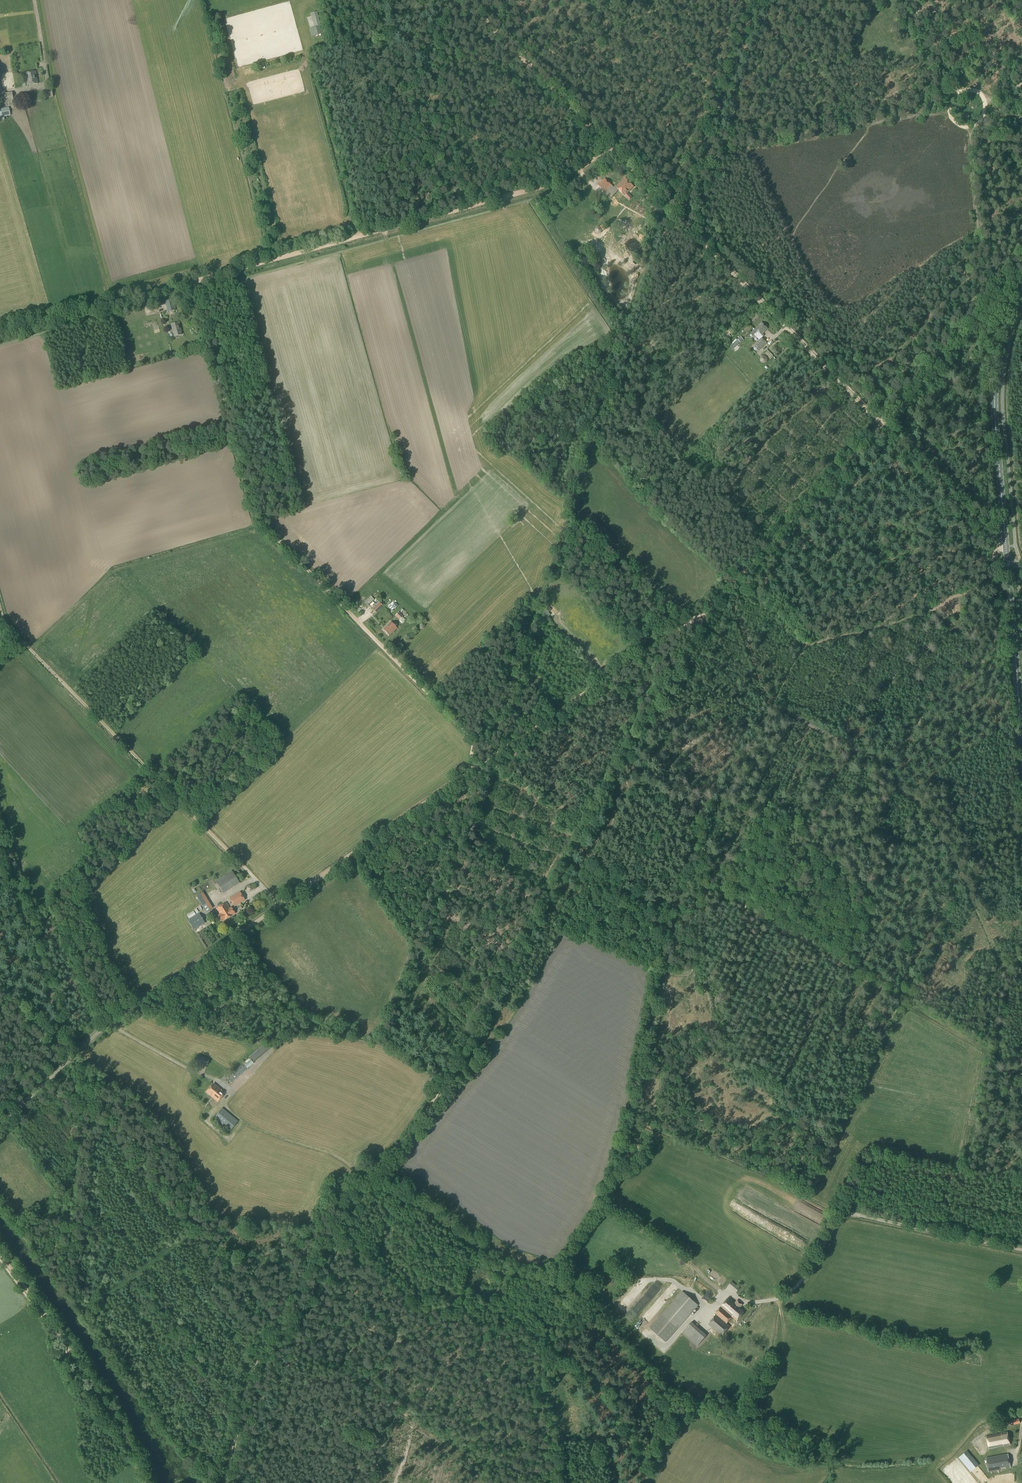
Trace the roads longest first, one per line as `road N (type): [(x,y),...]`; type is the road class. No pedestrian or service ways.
road 1 (track): [(0,334),(566,180),(612,150)]
road 2 (track): [(975,907),(932,811),(884,780),(870,755),(775,703),(806,647),(987,584),(999,546)]
road 3 (track): [(516,954),(433,1099),(338,1216),(305,1295)]
road 4 (track): [(354,616),(259,520),(195,283)]
road 5 (unclassified): [(0,1127),(99,1031),(282,906)]
road 6 (track): [(674,213),(464,0)]
road 7 (track): [(80,1285),(80,1306),(90,1311),(202,1233),(280,1329)]
road 8 (track): [(475,773),(708,607)]
road 9 (track): [(881,425),(682,221)]
road 10 (track): [(475,773),(382,1041)]
road 11 (primary): [(1007,566),(994,387),(1021,290)]
road 12 (track): [(146,1482),(112,1414),(0,1254)]
road 13 (track): [(779,1299),(850,1214),(998,1246)]
road 14 (track): [(550,1401),(314,1303)]
road 15 (track): [(779,1299),(773,1351),(744,1418),(790,1442),(826,1447),(829,1471),(820,1482)]
road 16 (track): [(697,886),(908,1004)]
road 17 (track): [(567,1289),(487,1258),(388,1181),(363,1180)]
road 18 (track): [(632,749),(516,954)]
road 19 (track): [(282,906),(475,773)]
road 20 (track): [(881,425),(739,576)]
road 21 (track): [(603,1208),(682,1253),(719,1289),(753,1303),(779,1299)]
road 22 (track): [(305,1295),(251,1380),(228,1482)]
road 23 (track): [(480,769),(535,607)]
road 24 (primary): [(1021,733),(1007,566)]
road 25 (track): [(989,310),(881,425)]
road 26 (track): [(755,14),(706,155)]
road 27 (track): [(977,524),(881,425)]
road 28 (track): [(739,576),(708,607),(671,674)]

